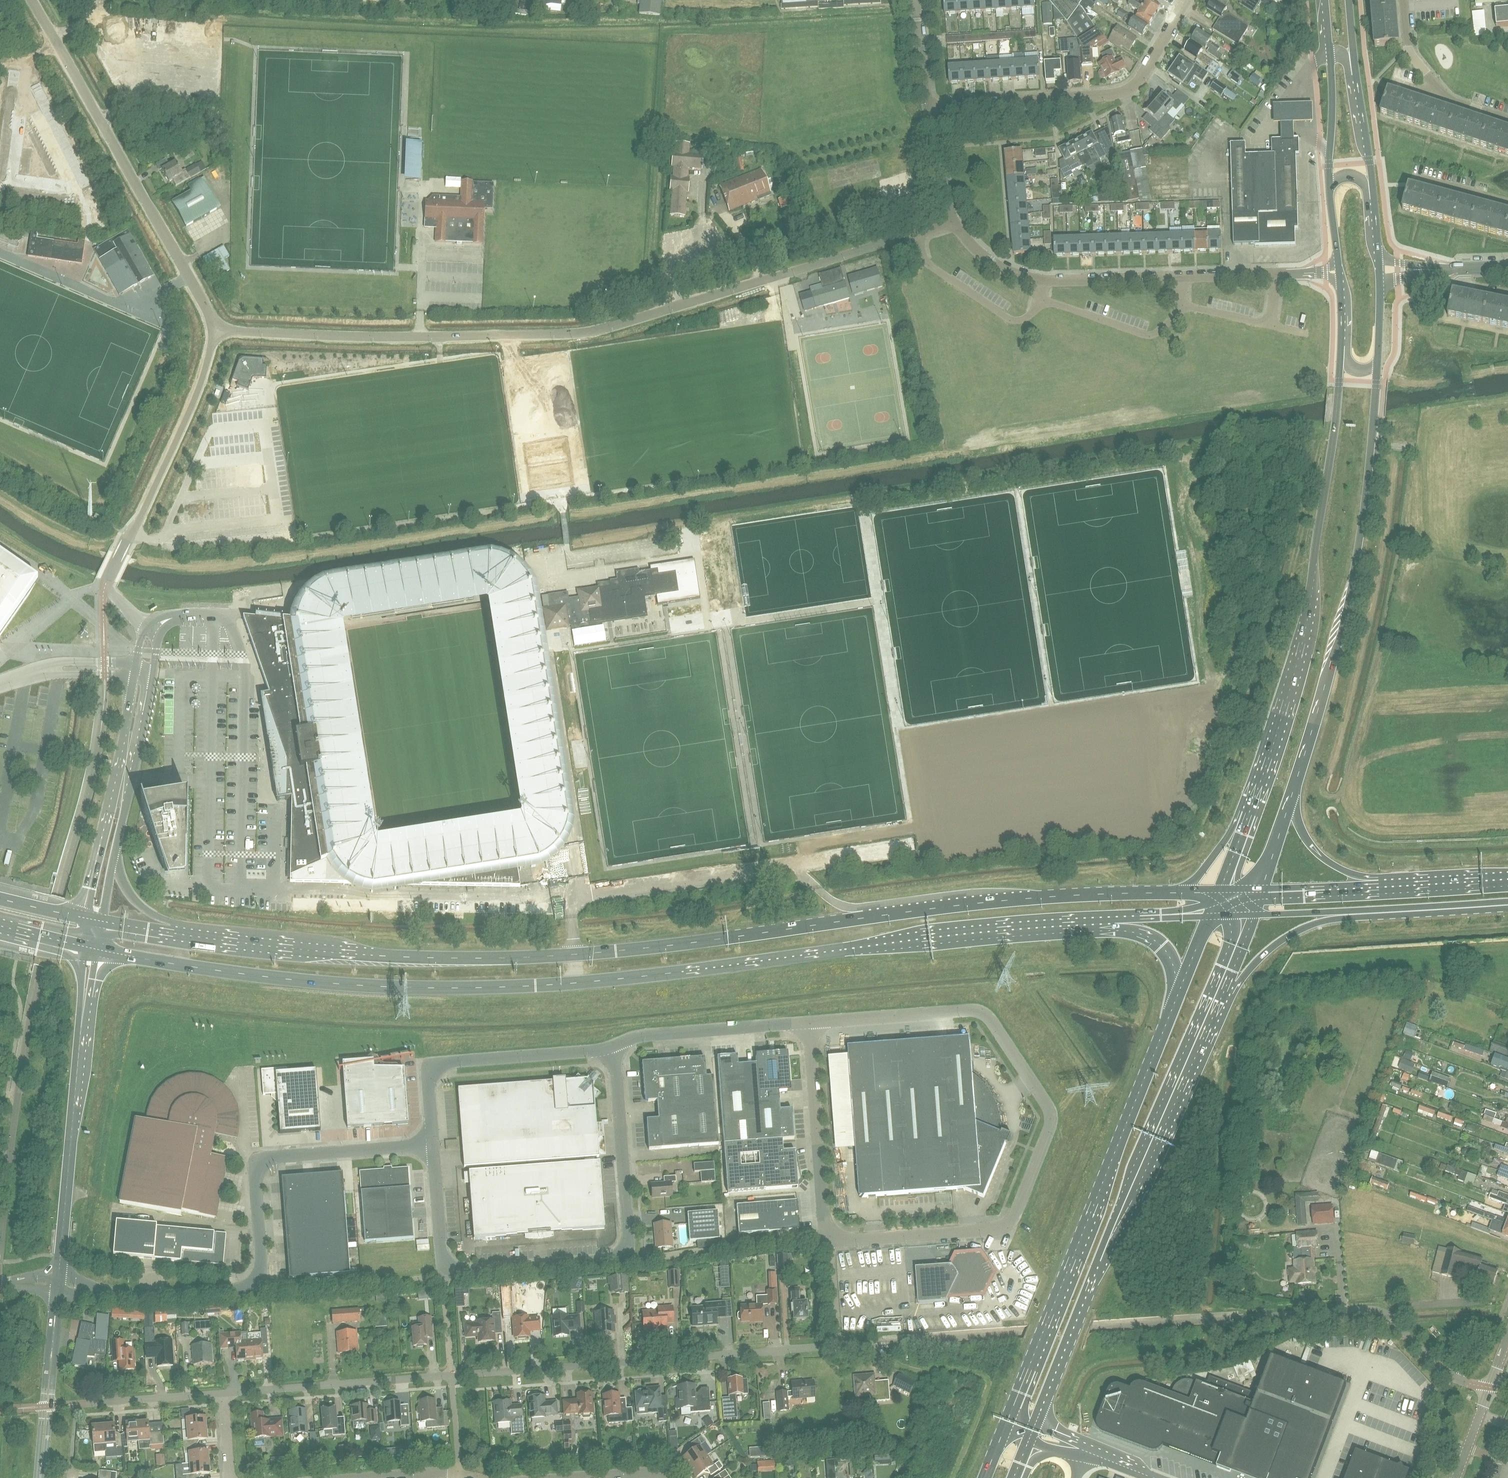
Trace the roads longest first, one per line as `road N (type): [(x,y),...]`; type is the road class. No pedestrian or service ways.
road 1 (primary): [(99,950),(309,980),(507,987),(1108,922)]
road 2 (primary): [(1177,893),(929,909),(688,944),(491,960),(217,940)]
road 3 (residential): [(224,1393),(885,1344)]
road 4 (residential): [(829,1241),(998,1228),(1013,1217),(1050,1121),(1047,1104),(991,1020),(976,1011),(808,1023)]
road 5 (unclassified): [(409,337),(600,331),(915,231)]
road 6 (unclassified): [(58,1283),(135,1296),(263,1287),(257,1165),(270,1157),(431,1144)]
road 7 (primary): [(1033,1433),(1223,979)]
road 8 (secondary): [(1341,345),(1300,653),(1250,812)]
road 9 (primary): [(1181,986),(1007,1423)]
road 10 (secondary): [(1289,800),(1345,611),(1366,502),(1377,362)]
road 11 (unclassified): [(445,1272),(624,1254),(613,1049)]
road 12 (residential): [(928,107),(1127,90),(1187,0)]
road 13 (unclassified): [(182,265),(32,0)]
road 14 (unclassified): [(153,630),(138,650),(83,918)]
road 15 (unclassified): [(431,1144),(431,1067),(613,1049)]
road 16 (unclassified): [(113,860),(157,652),(153,630)]
road 17 (unclassified): [(829,1241),(808,1023)]
road 18 (secondary): [(1374,209),(1349,0)]
road 19 (unclassified): [(613,1049),(648,1034),(808,1023)]
road 20 (residential): [(82,946),(72,1143)]
road 21 (residential): [(72,1143),(99,950)]
road 22 (residential): [(40,1477),(58,1283)]
road 23 (secondary): [(1327,0),(1329,188)]
road 24 (residential): [(1507,118),(1442,96),(1408,49),(1404,0)]
road 25 (residential): [(1035,290),(1030,314),(1007,315),(931,263),(915,231)]
road 26 (primary): [(1335,915),(1507,905)]
road 27 (residential): [(1176,299),(1171,323),(1153,332),(1035,290)]
road 28 (residential): [(62,1406),(224,1393)]
road 29 (residential): [(1179,277),(1036,280)]
road 30 (residential): [(58,1283),(72,1143)]
road 31 (primary): [(1387,887),(1323,859),(1289,800)]
road 32 (residential): [(1176,299),(1263,319),(1277,273)]
road 33 (primary): [(217,940),(151,913),(113,860)]
road 34 (primary): [(1387,887),(1256,893)]
road 35 (primary): [(1223,979),(1335,915)]
road 36 (unclassified): [(445,1272),(431,1144)]
road 37 (residential): [(1391,1319),(1442,1370),(1490,1387)]
road 38 (primary): [(1507,879),(1387,887)]

